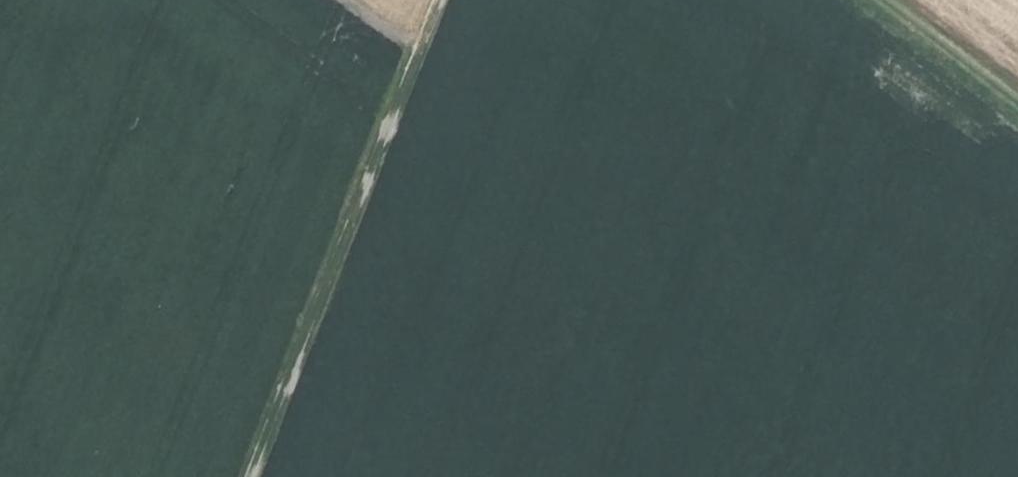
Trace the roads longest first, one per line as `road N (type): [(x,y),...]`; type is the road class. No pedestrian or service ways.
road 1 (track): [(450,0),(261,476)]
road 2 (track): [(1017,120),(863,0)]

